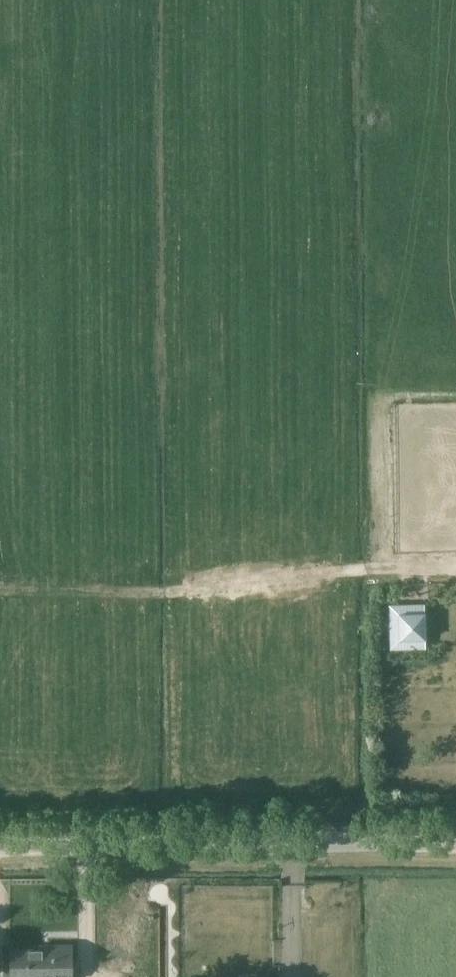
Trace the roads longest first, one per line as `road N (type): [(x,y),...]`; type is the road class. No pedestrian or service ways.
road 1 (track): [(0,589),(148,594),(370,568),(455,567)]
road 2 (unclassified): [(0,850),(455,844)]

